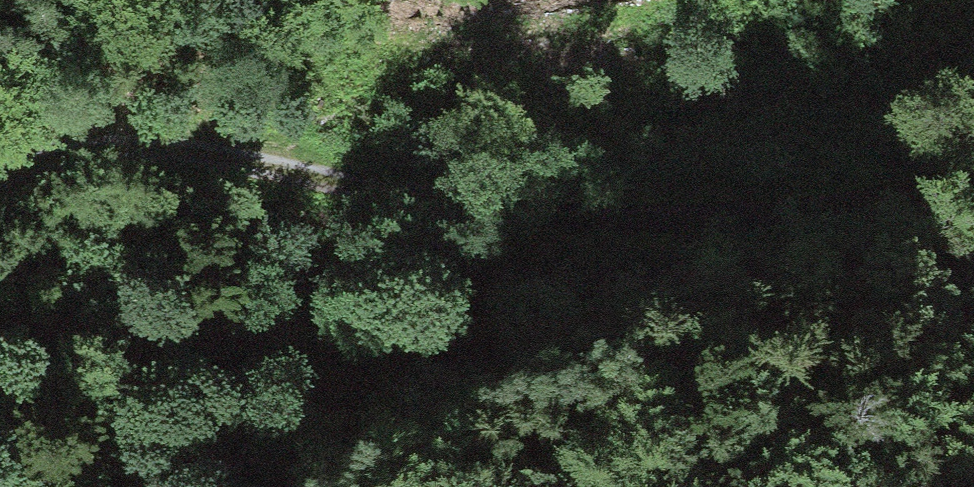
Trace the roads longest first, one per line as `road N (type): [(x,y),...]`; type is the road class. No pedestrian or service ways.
road 1 (track): [(973,185),(673,205),(432,210),(199,152),(34,146),(0,164)]
road 2 (track): [(597,0),(356,40),(57,147)]

